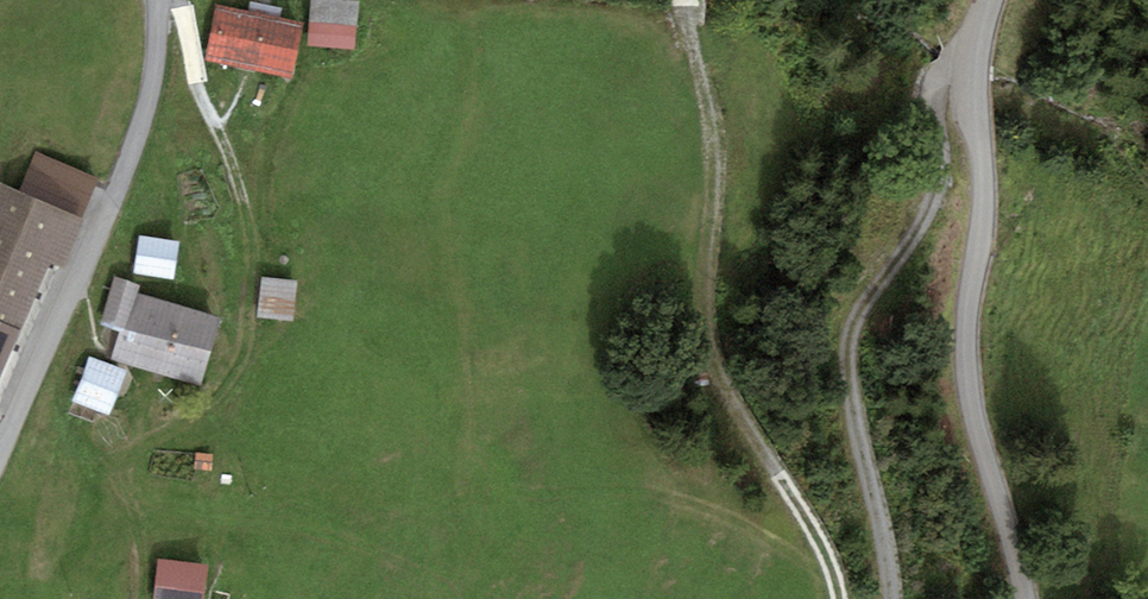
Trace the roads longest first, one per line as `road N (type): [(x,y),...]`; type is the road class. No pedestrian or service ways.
road 1 (track): [(171,0),(238,186),(252,259),(238,370),(214,400),(123,464),(119,477),(145,545)]
road 2 (unclassified): [(1026,598),(973,408),(971,326),(985,194),(977,81),(990,0)]
road 3 (track): [(977,88),(930,93),(939,179),(931,209),(853,325),(848,353),(894,598)]
road 4 (track): [(838,598),(798,505),(712,361),(705,311),(719,171),(713,111)]
road 5 (unclassified): [(159,0),(160,36),(104,232),(0,454)]

